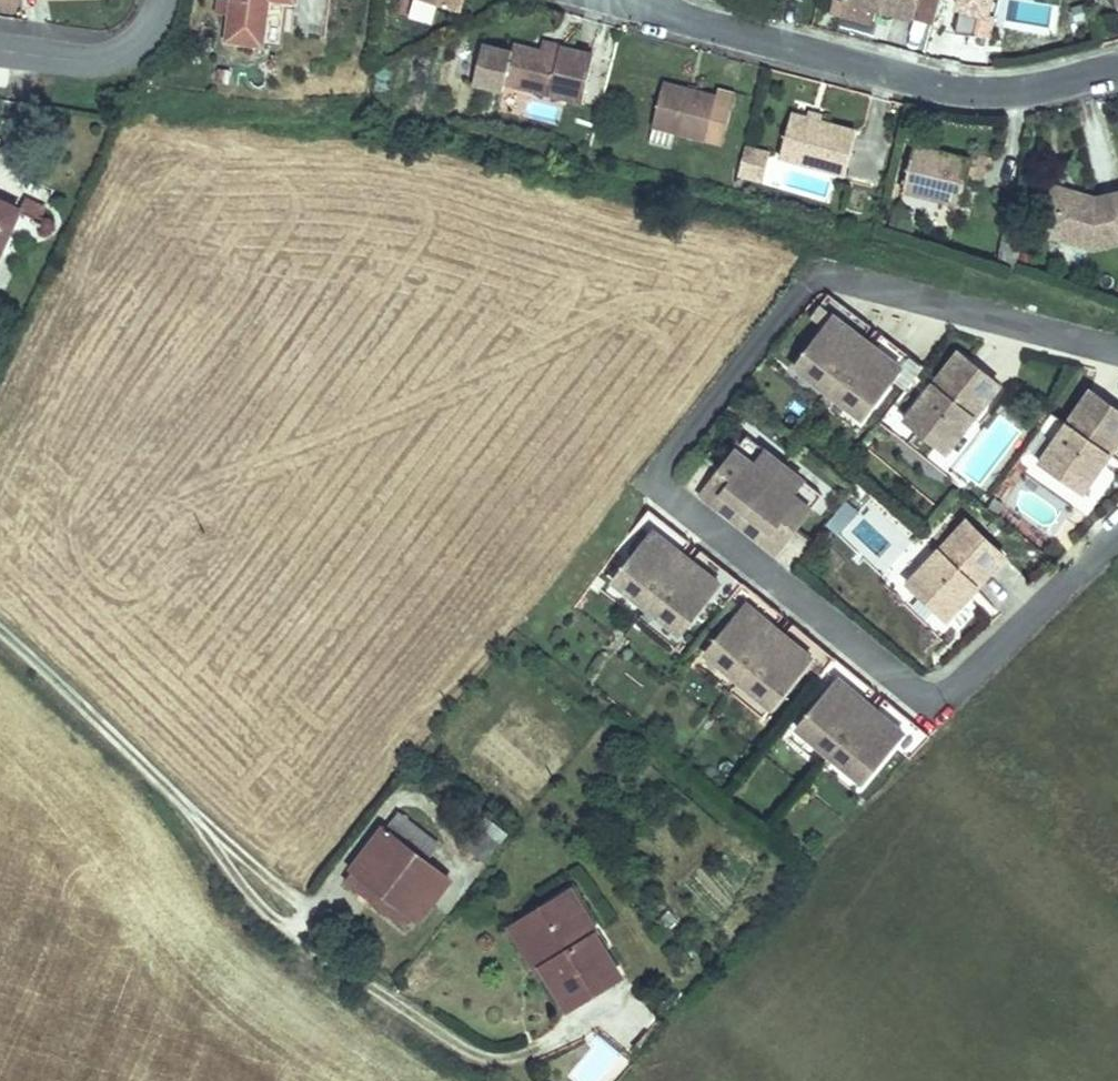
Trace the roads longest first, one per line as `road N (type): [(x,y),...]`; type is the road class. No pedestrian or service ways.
road 1 (residential): [(1117,348),(839,276),(807,287),(665,461),(668,492),(920,697),(948,693),(1117,530)]
road 2 (residential): [(653,0),(683,25),(918,82),(990,90),(1117,67)]
road 3 (residential): [(0,44),(72,55),(129,49),(155,0)]

